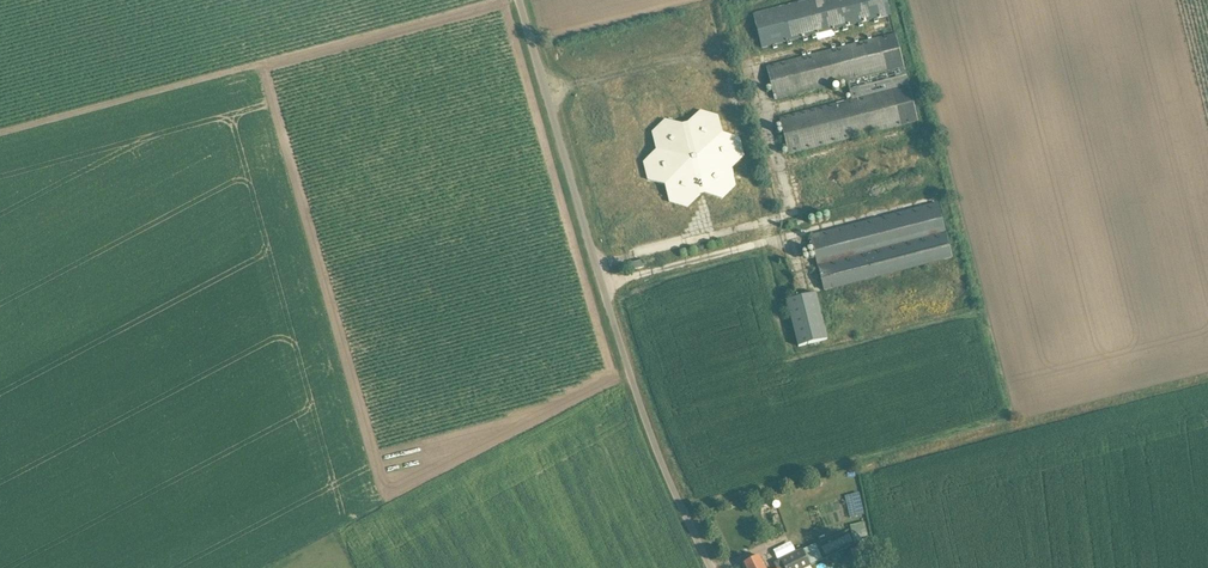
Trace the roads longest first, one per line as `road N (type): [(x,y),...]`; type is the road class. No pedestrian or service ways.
road 1 (unclassified): [(711,567),(642,411),(519,0)]

